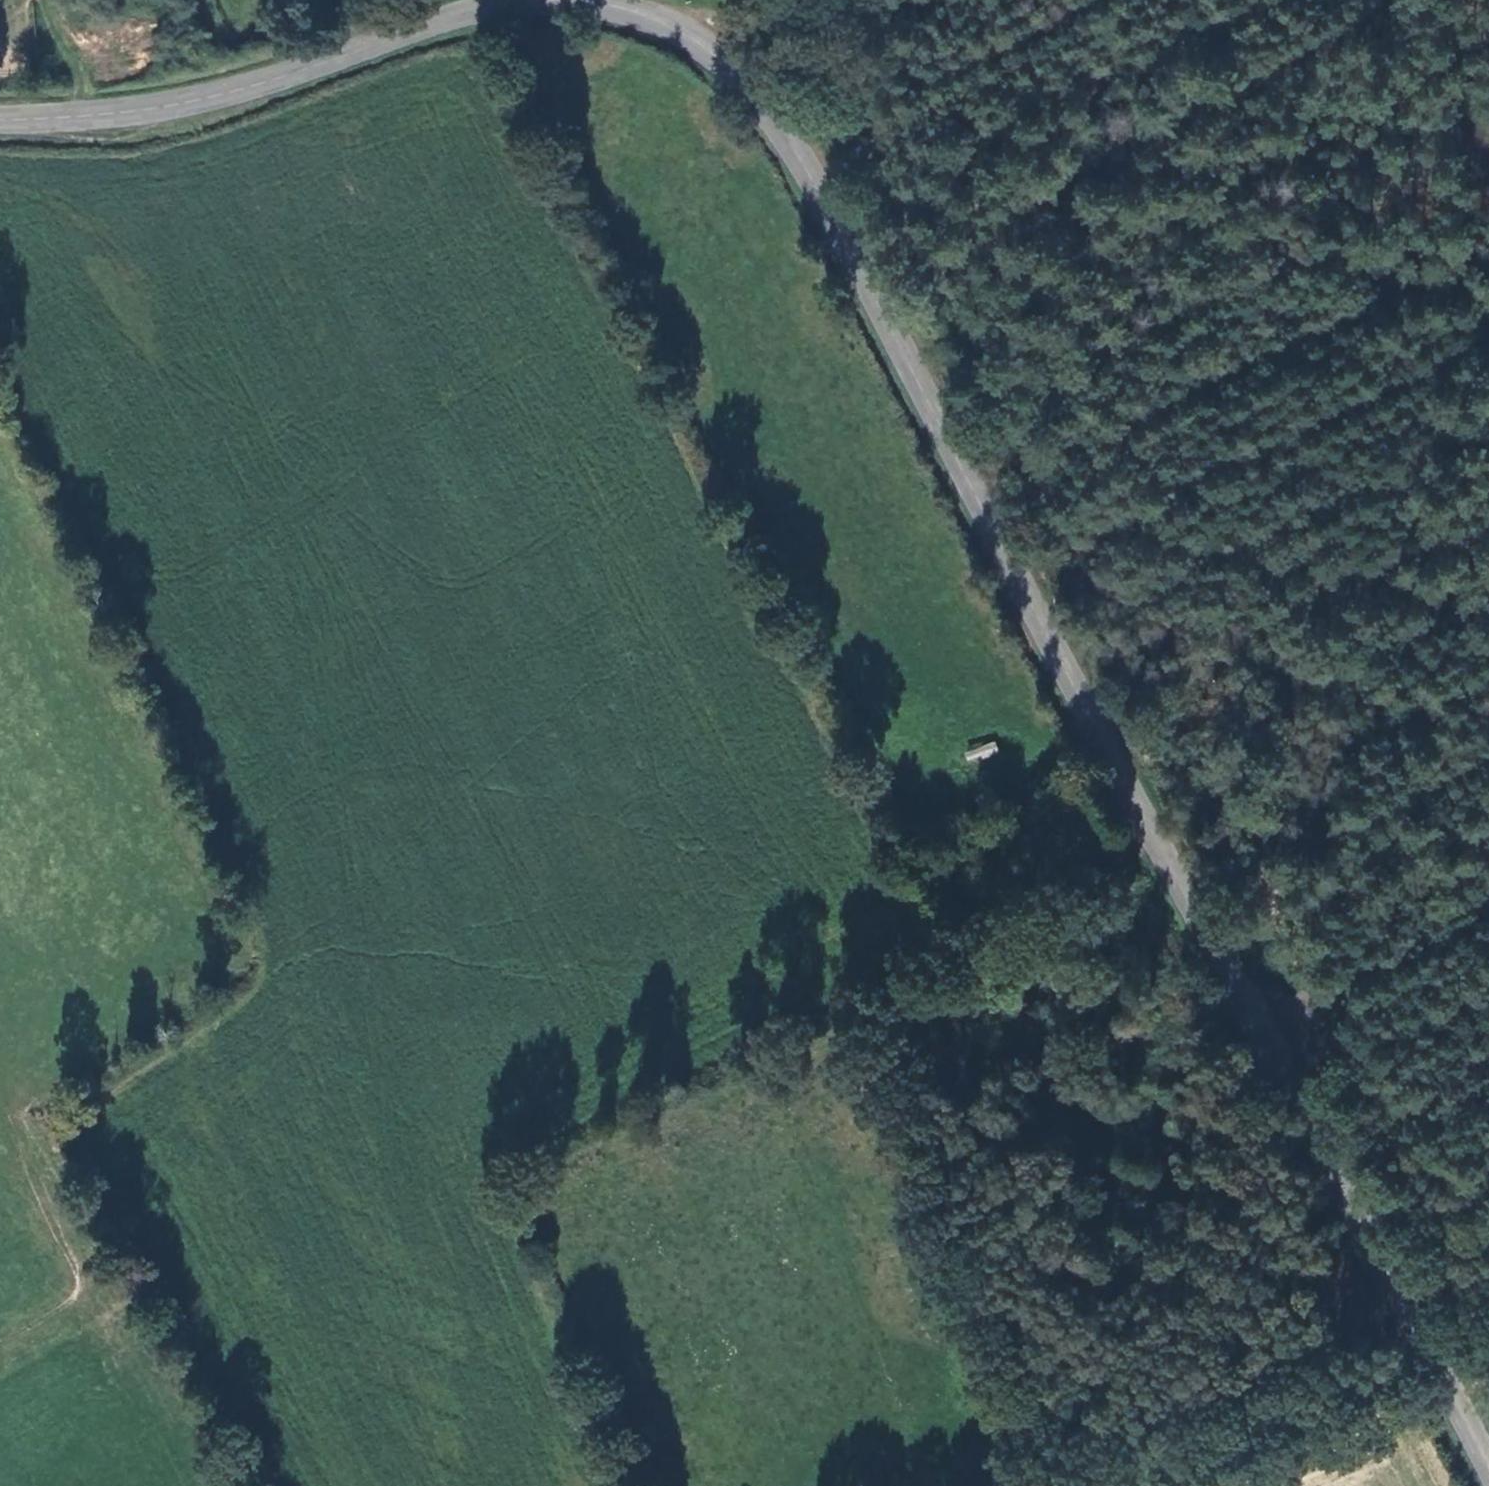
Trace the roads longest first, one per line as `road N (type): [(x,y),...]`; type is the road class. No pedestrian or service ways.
road 1 (tertiary): [(0,121),(205,97),(506,3),(587,1),(681,24),(720,47),(771,96),(1488,1470)]
road 2 (track): [(1449,1384),(1187,1485)]

